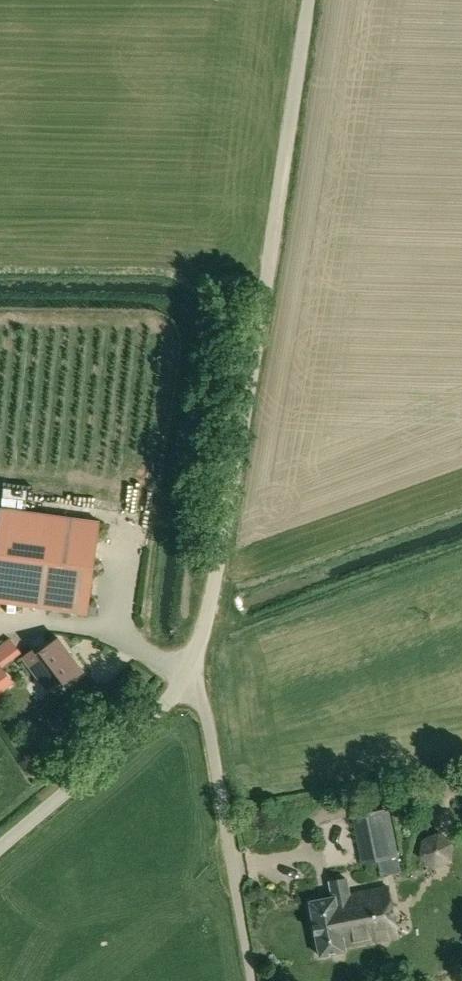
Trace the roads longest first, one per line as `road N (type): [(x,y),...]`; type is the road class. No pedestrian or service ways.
road 1 (unclassified): [(186,676),(213,594),(309,0)]
road 2 (unclassified): [(254,980),(203,709),(186,676)]
road 3 (unclassified): [(0,843),(154,716),(186,676)]

